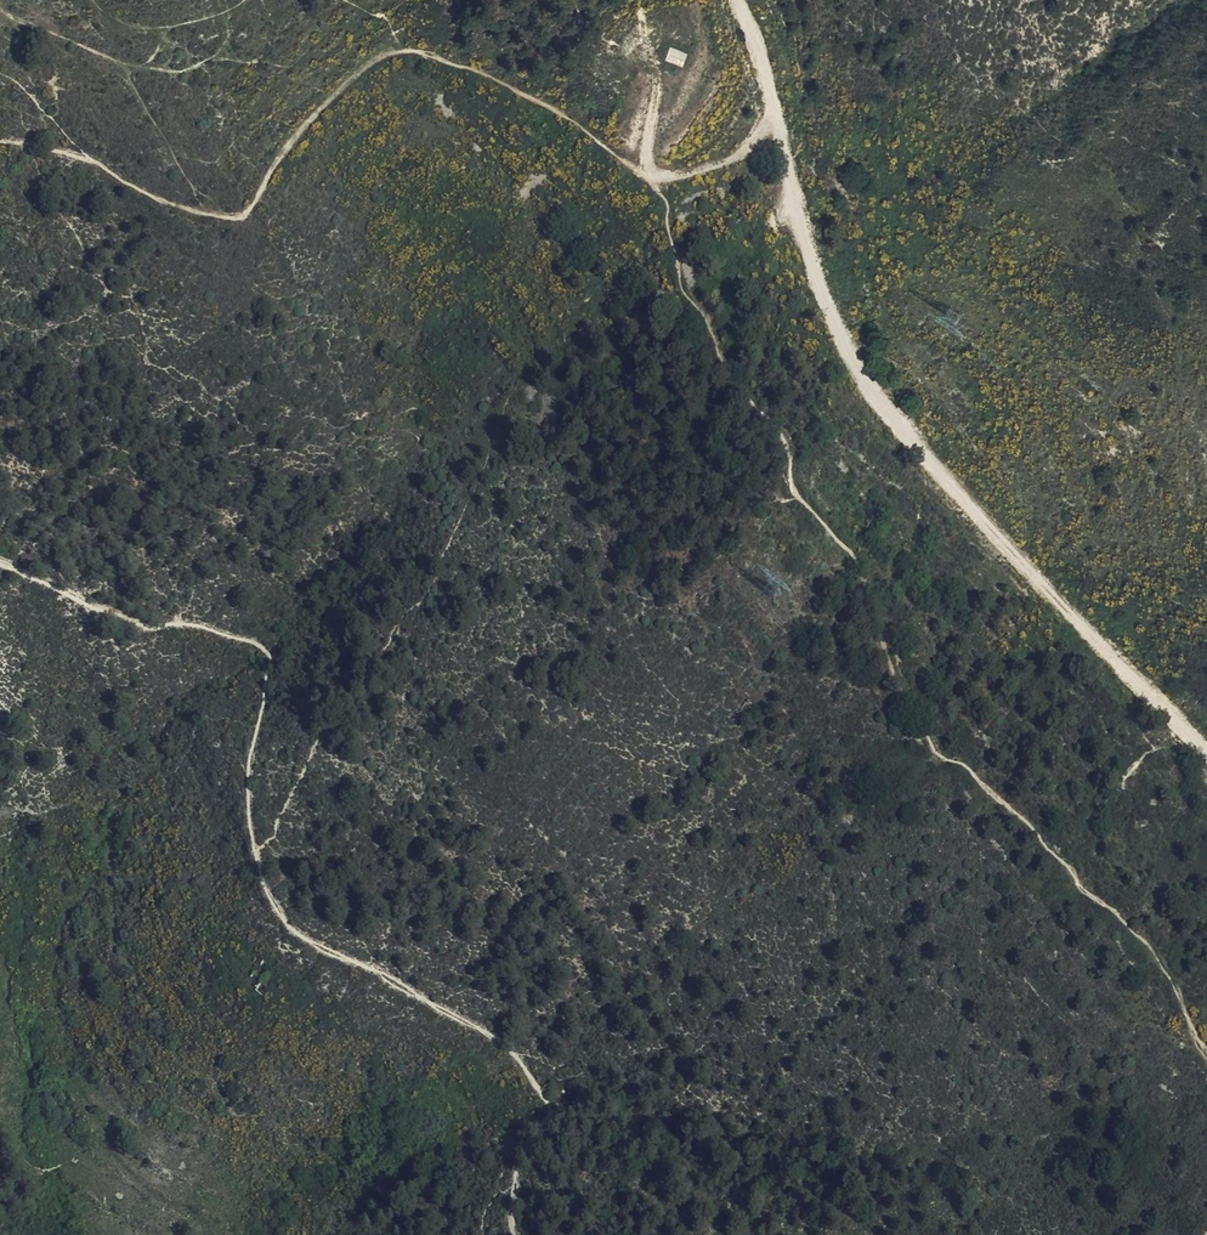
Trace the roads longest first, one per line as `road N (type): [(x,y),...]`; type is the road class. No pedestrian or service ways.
road 1 (track): [(738,0),(833,326),(884,411),(1206,754)]
road 2 (track): [(659,184),(723,163),(776,113)]

